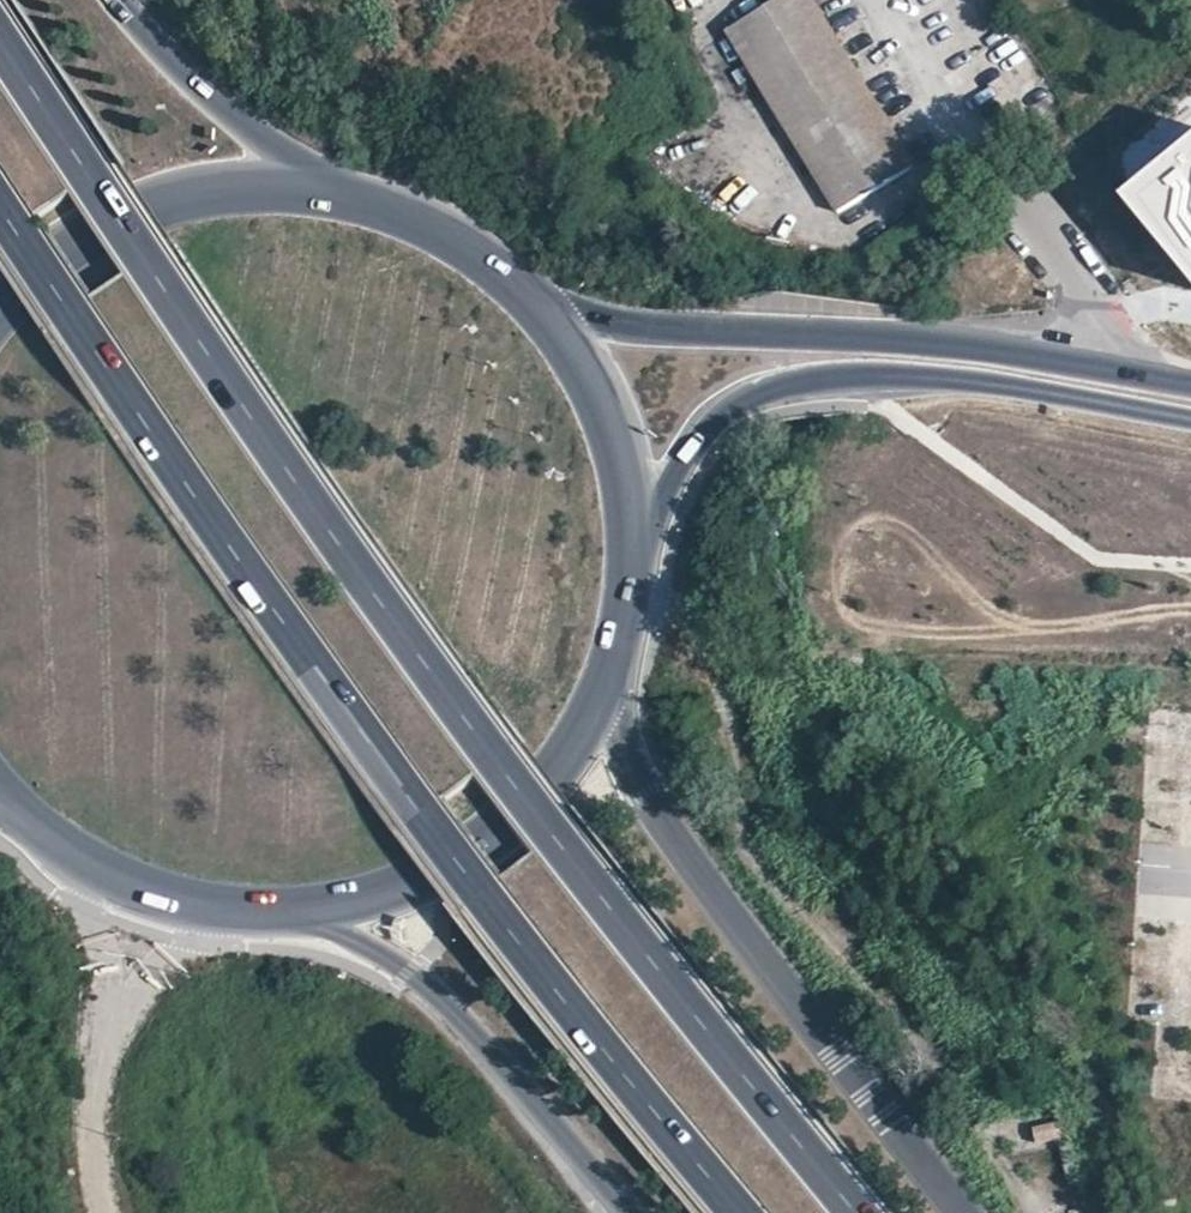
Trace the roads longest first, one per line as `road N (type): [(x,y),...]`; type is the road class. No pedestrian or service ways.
road 1 (trunk): [(858,1212),(594,886),(147,263),(0,40)]
road 2 (trunk): [(0,207),(526,946),(748,1212)]
road 3 (secondary): [(896,341),(606,312),(549,293),(452,221),(271,143),(192,84),(108,0)]
road 4 (track): [(630,580),(661,598),(710,654),(734,732),(750,840),(1051,1212)]
road 5 (secondary): [(630,580),(685,462),(709,432),(740,407),(786,391),(875,378),(980,378),(1190,418)]
road 6 (secondary): [(967,1212),(663,827),(618,741),(605,694)]
road 7 (secondary): [(290,912),(411,973),(455,1008),(635,1212)]
road 8 (secondary): [(290,912),(357,903),(422,881),(483,844),(533,804),(605,694)]
road 9 (secondary): [(348,201),(246,189),(148,207),(57,255),(0,308)]
road 10 (secondary): [(896,341),(661,337),(537,316)]
road 11 (secondary): [(348,201),(218,145),(152,85),(88,0)]
road 12 (secondary): [(18,810),(123,881),(180,901),(290,912)]
road 13 (secondary): [(1190,383),(983,346),(896,341)]
road 14 (secondary): [(630,580),(615,461),(599,410),(537,316)]
road 15 (secondary): [(537,316),(455,248),(348,201)]

